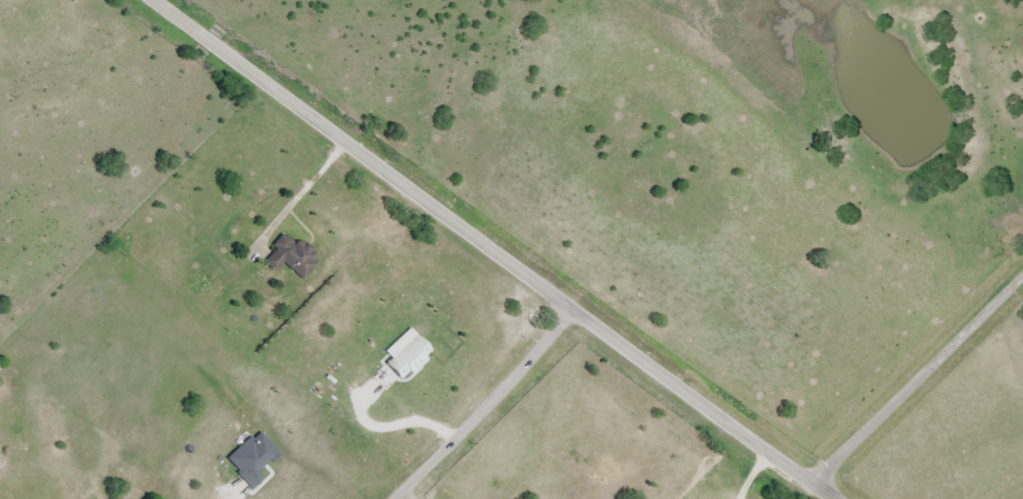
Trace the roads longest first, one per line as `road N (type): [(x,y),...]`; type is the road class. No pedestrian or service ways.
road 1 (secondary): [(830,498),(151,0)]
road 2 (residential): [(811,486),(1022,274)]
road 3 (residential): [(392,498),(571,310)]

